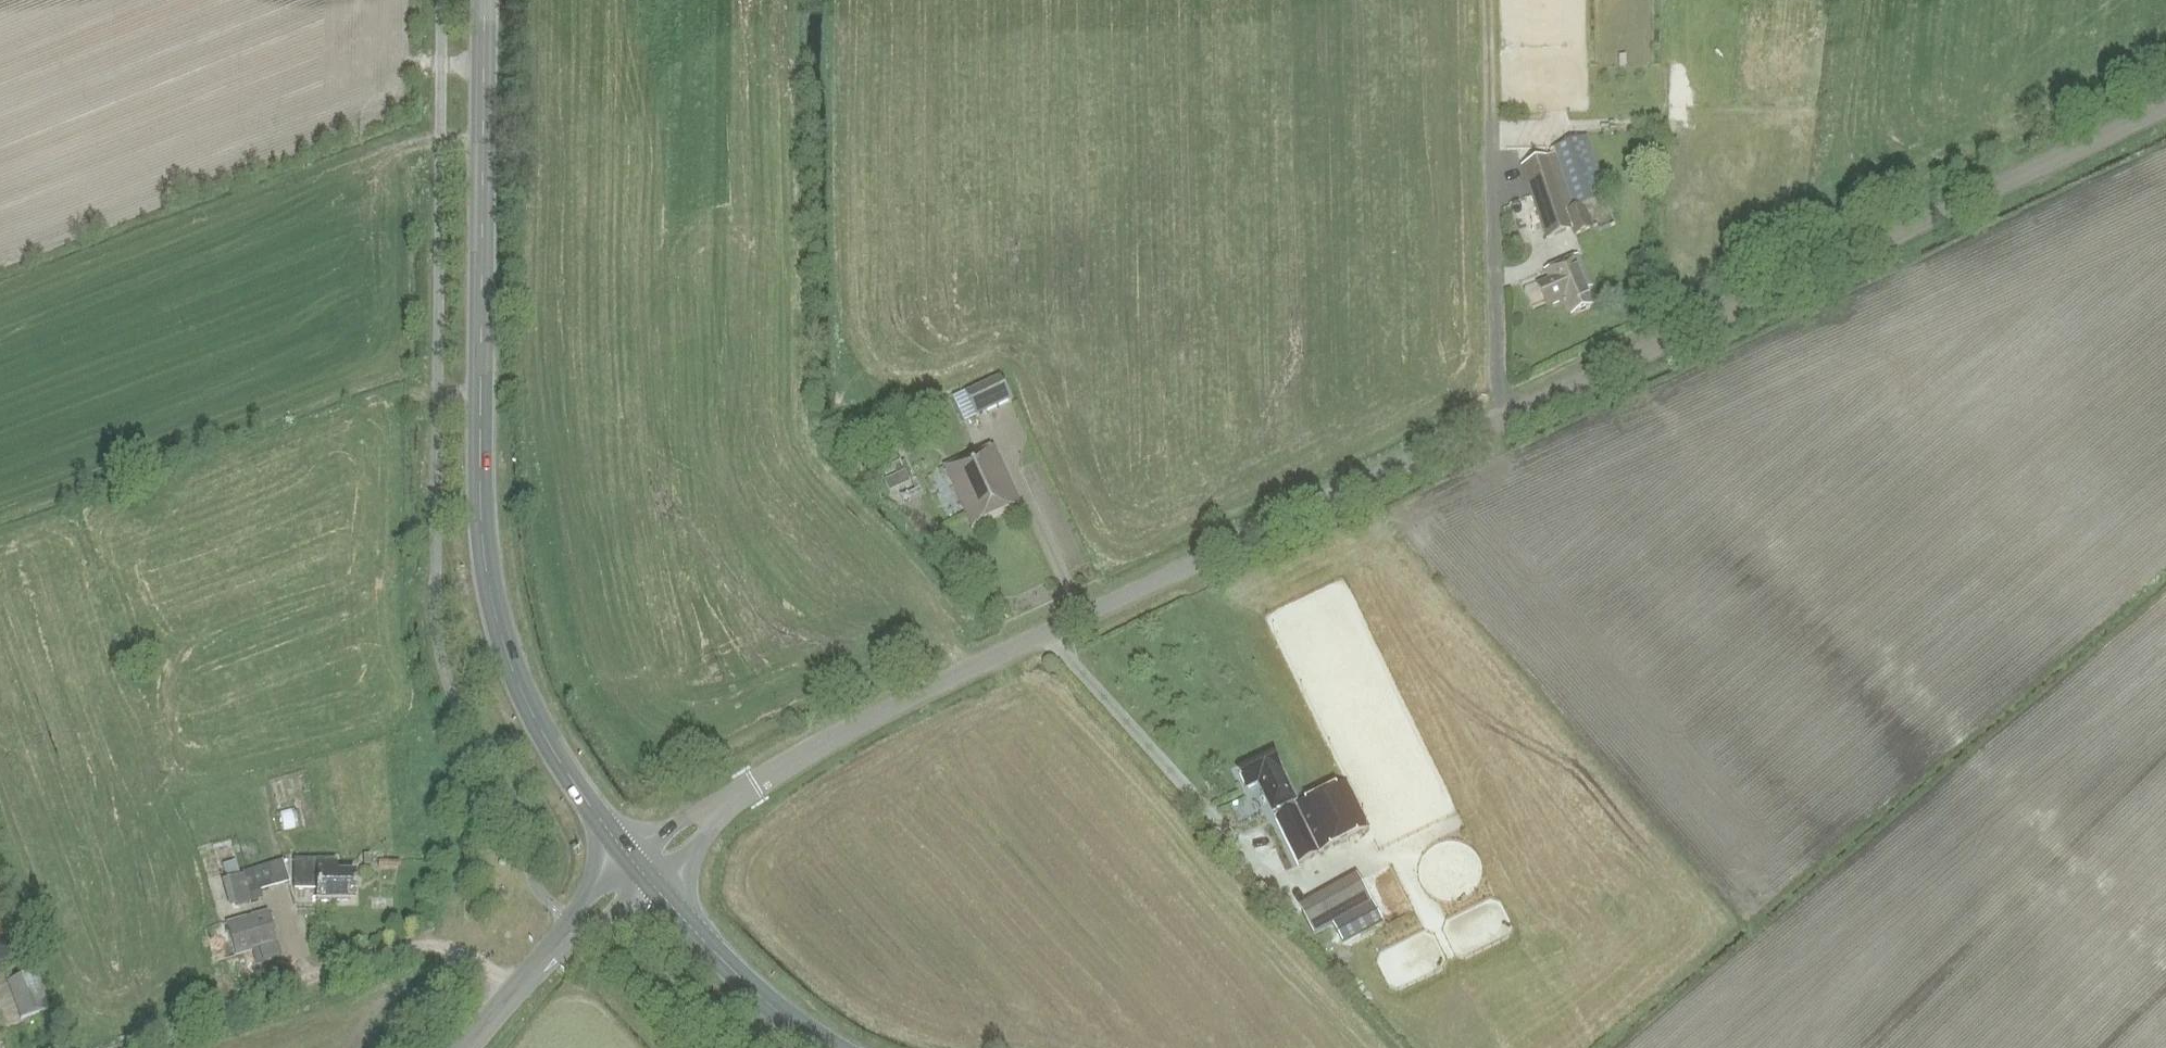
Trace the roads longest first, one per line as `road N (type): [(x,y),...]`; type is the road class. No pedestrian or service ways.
road 1 (unclassified): [(742,838),(874,718),(1253,531),(2165,111)]
road 2 (unclassified): [(437,0),(437,424),(453,538),(496,727),(507,893),(556,951)]
road 3 (primary): [(549,606),(520,526),(486,375),(488,0)]
road 4 (track): [(1510,412),(1497,377),(1488,0)]
road 5 (primary): [(689,784),(549,606)]
road 6 (primary): [(549,606),(588,736),(617,787)]
road 7 (primary): [(689,930),(742,992),(825,1047)]
road 8 (primary): [(877,1047),(787,974),(762,928)]
road 9 (unclassified): [(556,951),(644,1047)]
road 10 (tertiary): [(473,1047),(556,951)]

